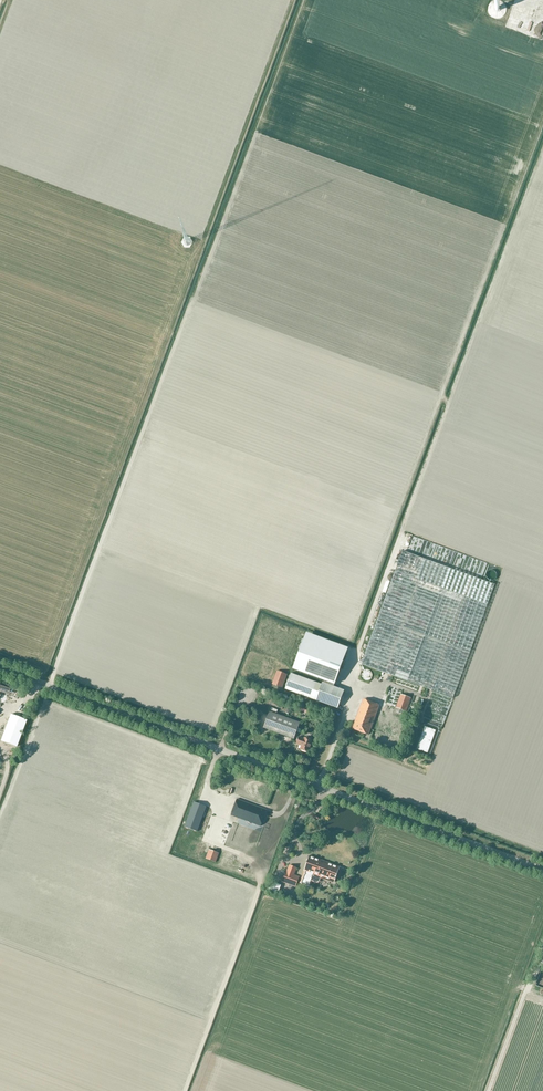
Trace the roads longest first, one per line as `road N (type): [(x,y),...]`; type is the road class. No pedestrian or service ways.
road 1 (unclassified): [(542,871),(0,669)]

